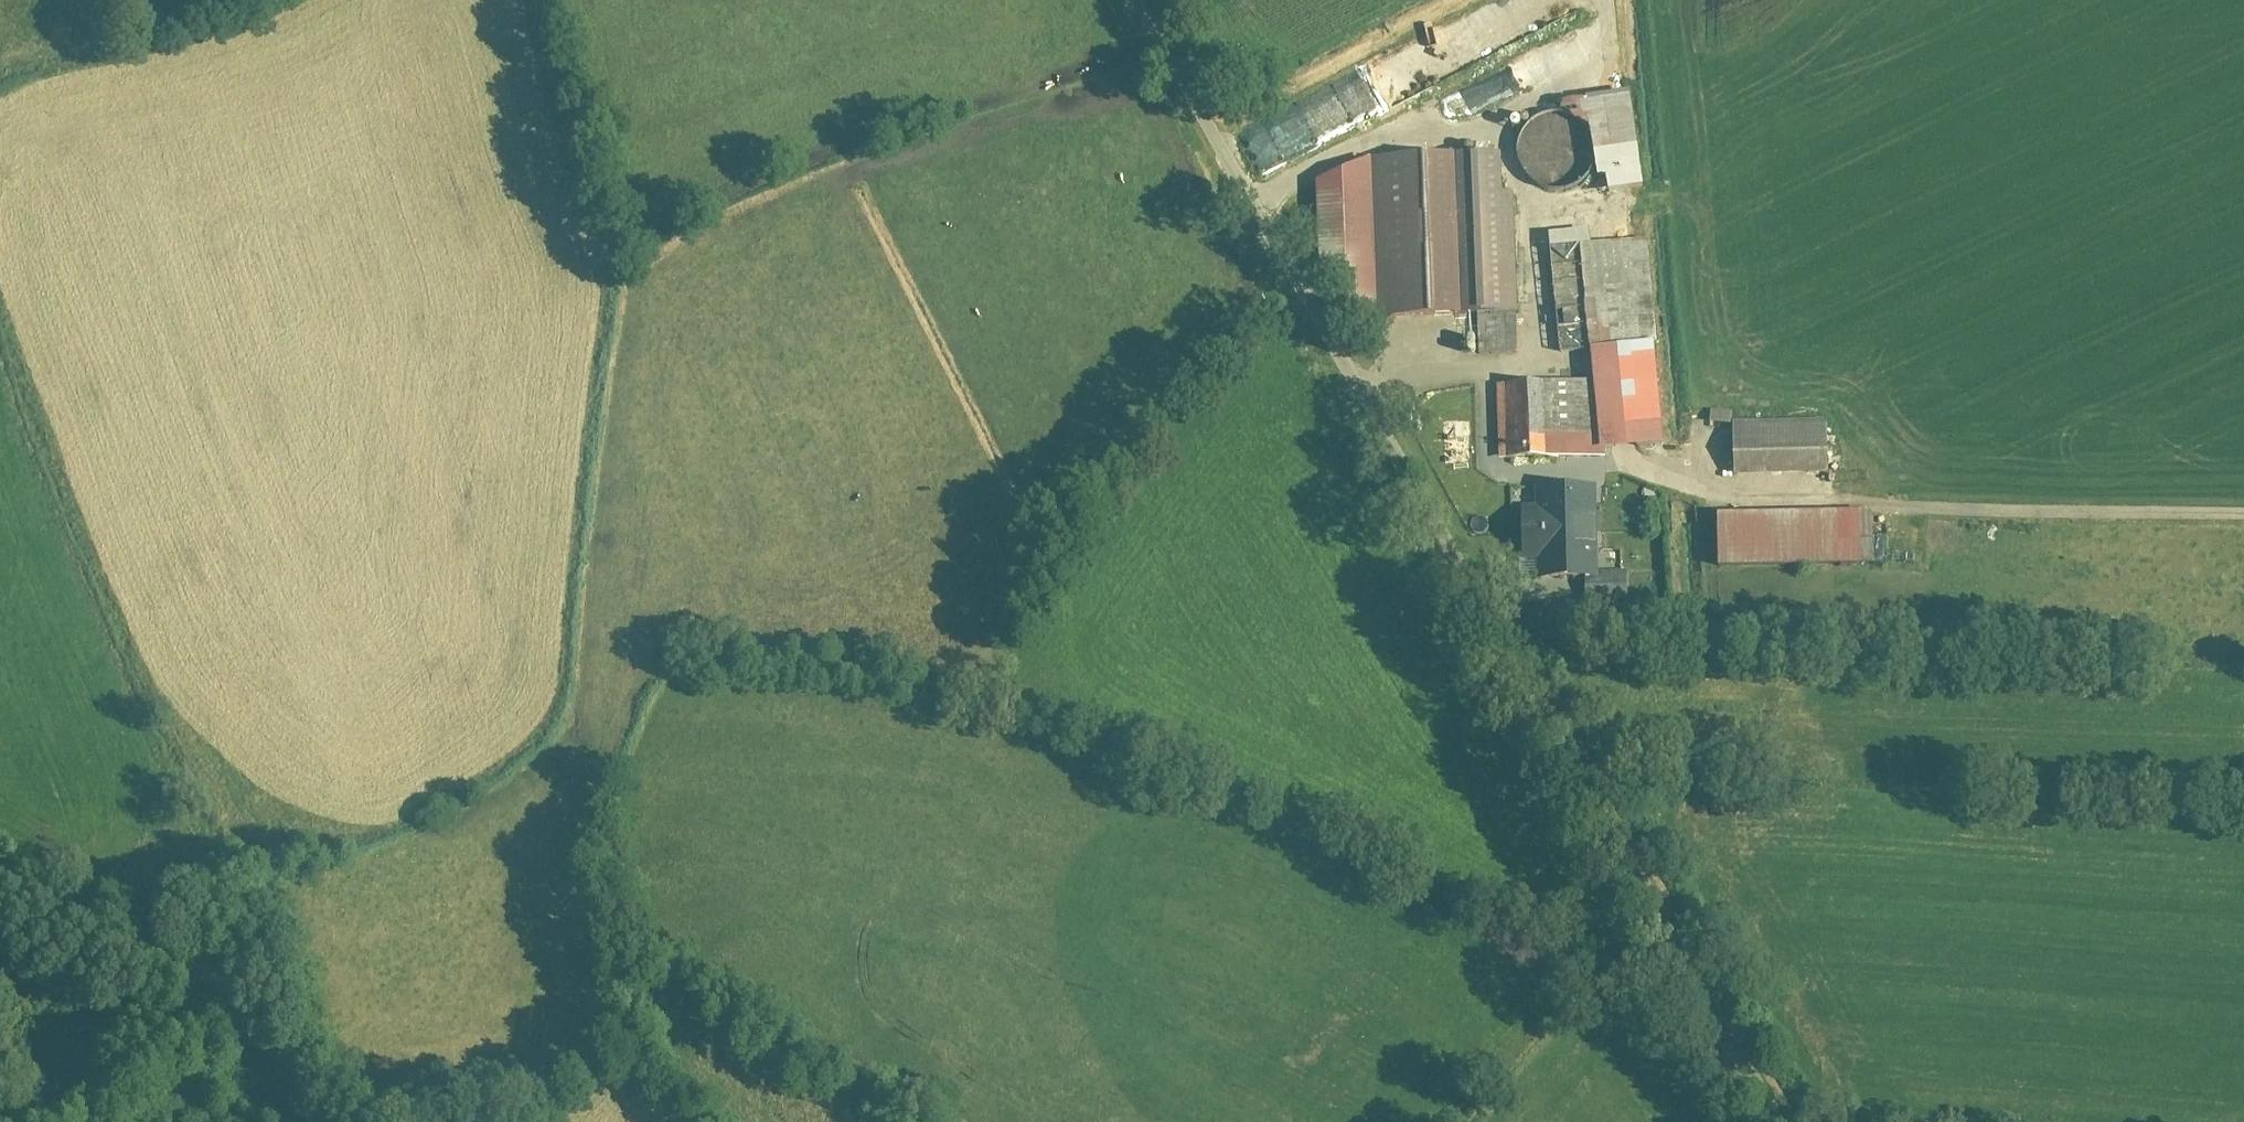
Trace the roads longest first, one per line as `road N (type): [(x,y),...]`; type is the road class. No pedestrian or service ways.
road 1 (residential): [(1784,1121),(1124,0)]
road 2 (track): [(1851,513),(2243,516)]

